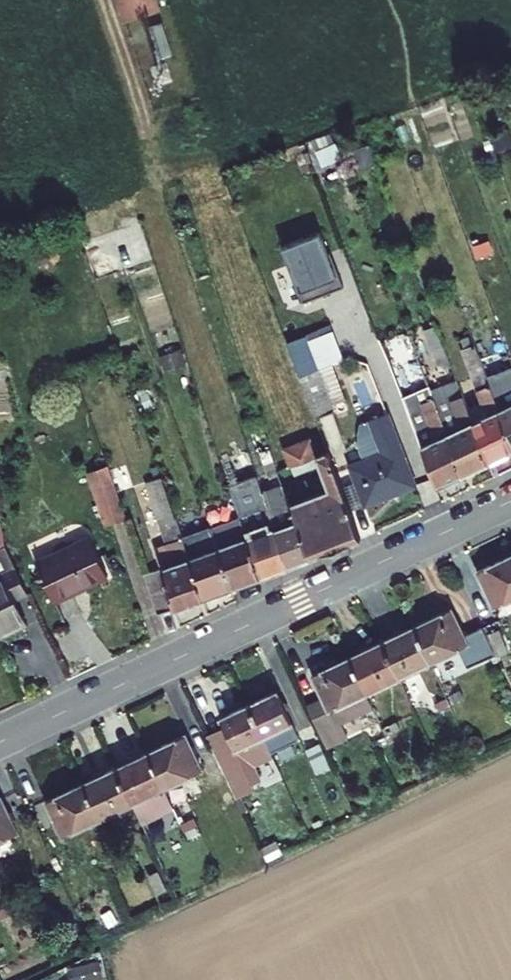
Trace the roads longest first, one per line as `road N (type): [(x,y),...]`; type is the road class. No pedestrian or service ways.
road 1 (tertiary): [(510,501),(0,742)]
road 2 (track): [(104,0),(146,116)]

